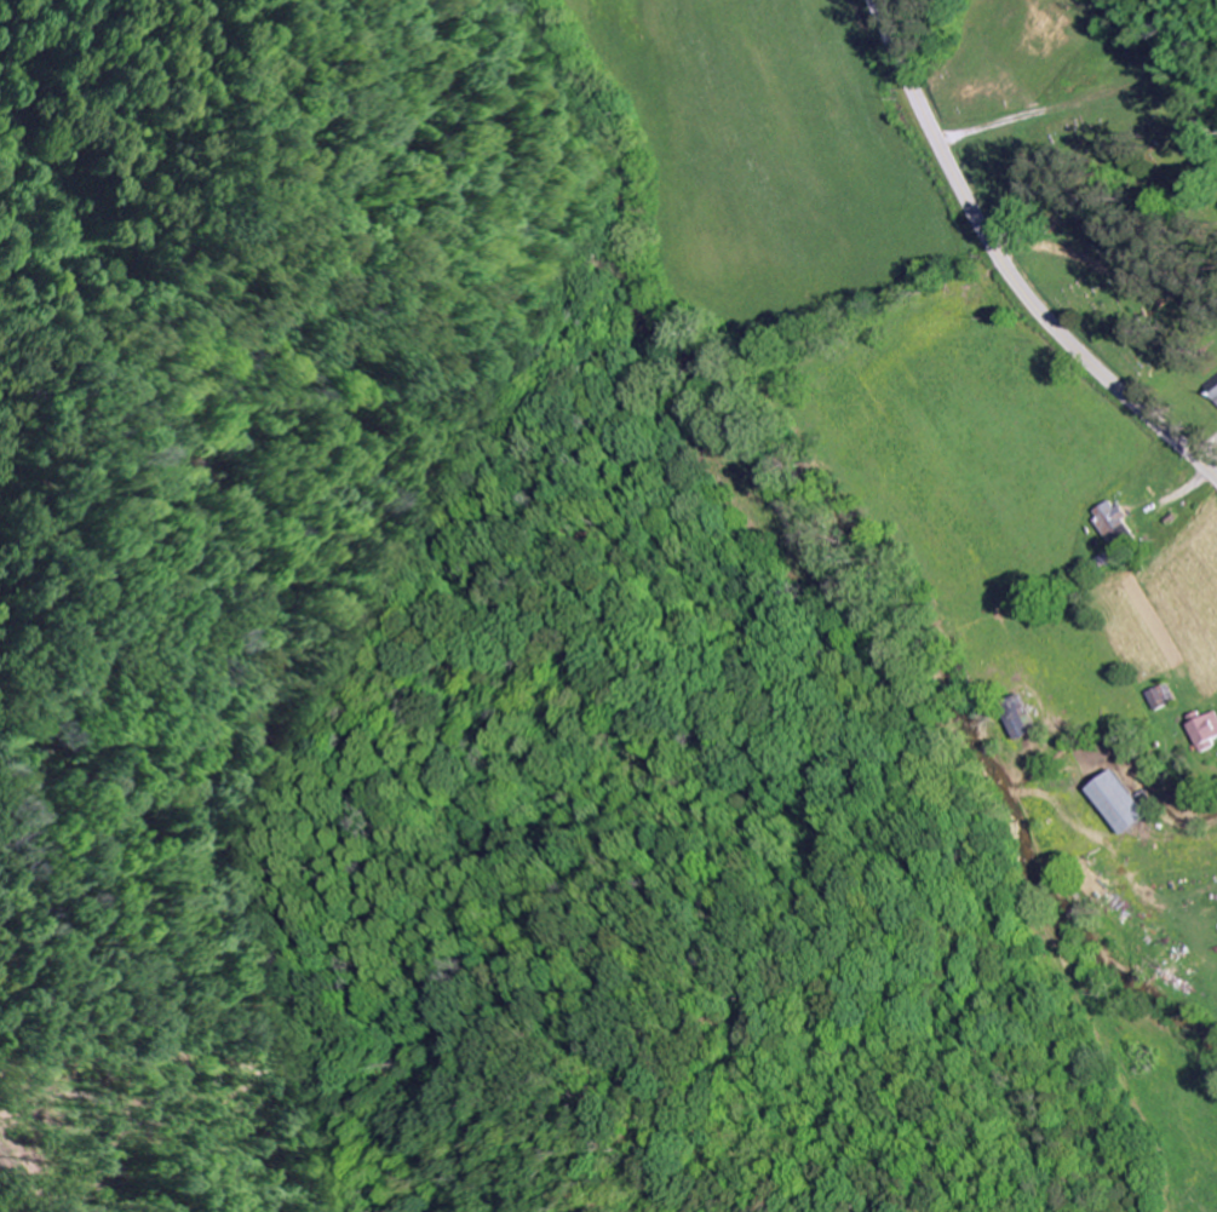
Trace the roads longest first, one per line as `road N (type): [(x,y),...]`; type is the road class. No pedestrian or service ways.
road 1 (tertiary): [(1216,472),(1091,358),(1011,269),(877,0)]

